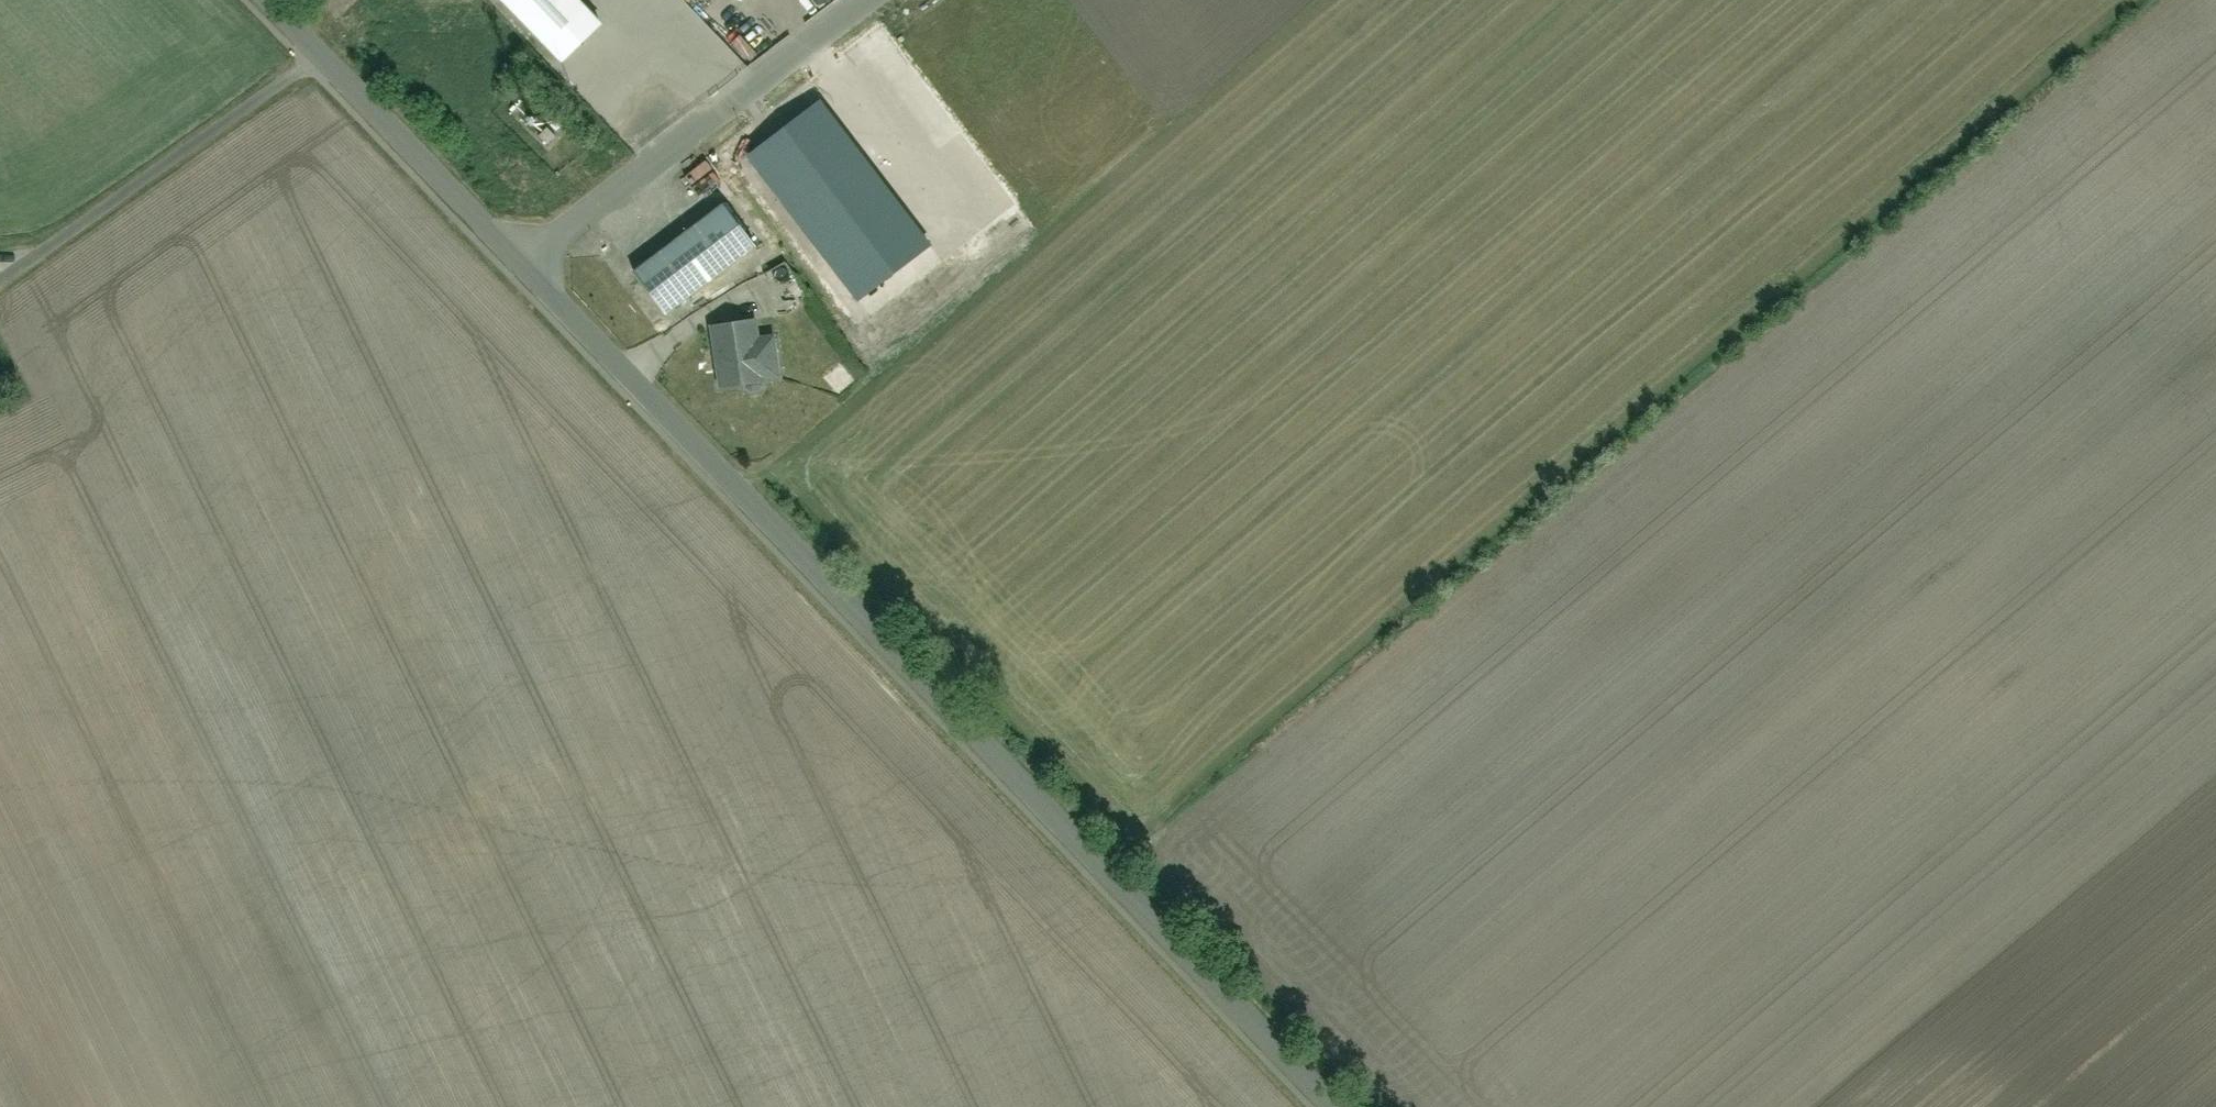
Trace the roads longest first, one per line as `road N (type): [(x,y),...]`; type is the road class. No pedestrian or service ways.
road 1 (residential): [(1342,1106),(518,262)]
road 2 (residential): [(518,262),(869,0)]
road 3 (residential): [(518,262),(271,0)]

